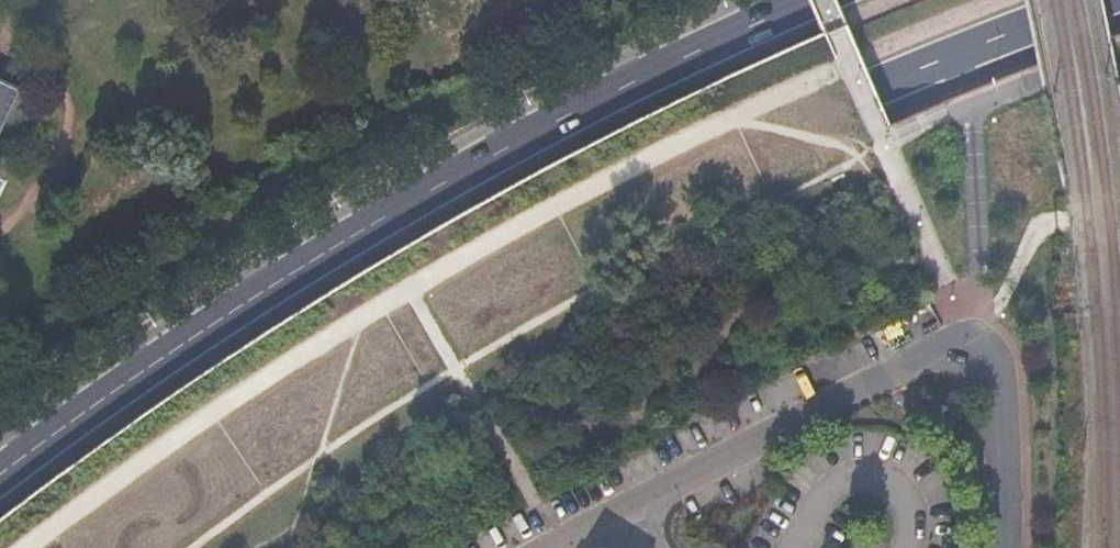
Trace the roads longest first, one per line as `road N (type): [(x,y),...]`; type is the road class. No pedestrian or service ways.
road 1 (trunk): [(110,547),(312,406),(547,261),(875,90),(1096,0)]
road 2 (trunk): [(816,0),(506,148),(328,250),(0,473)]
road 3 (residential): [(552,547),(844,391),(963,344)]
road 4 (residential): [(997,547),(994,395),(963,344)]

